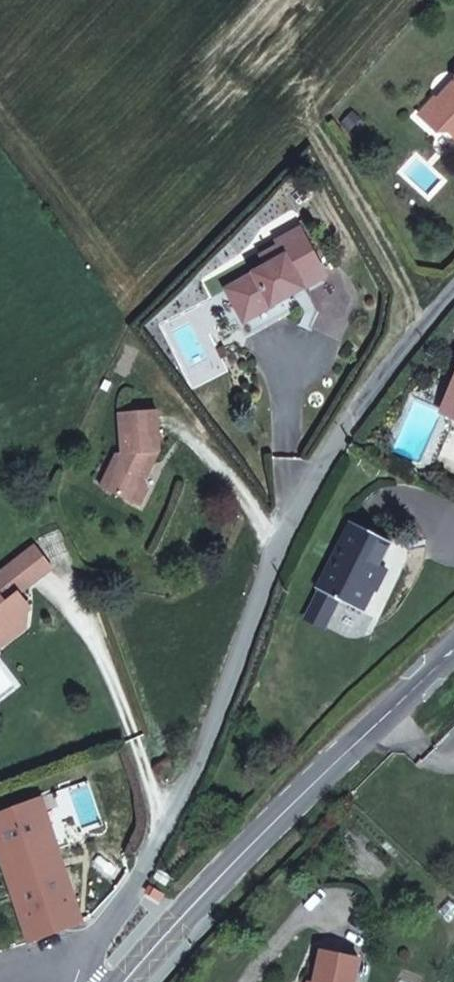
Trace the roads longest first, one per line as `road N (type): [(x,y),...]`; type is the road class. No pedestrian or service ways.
road 1 (residential): [(86,981),(81,975),(144,875),(285,525),(394,346),(453,289)]
road 2 (secondary): [(124,981),(385,713),(453,656)]

